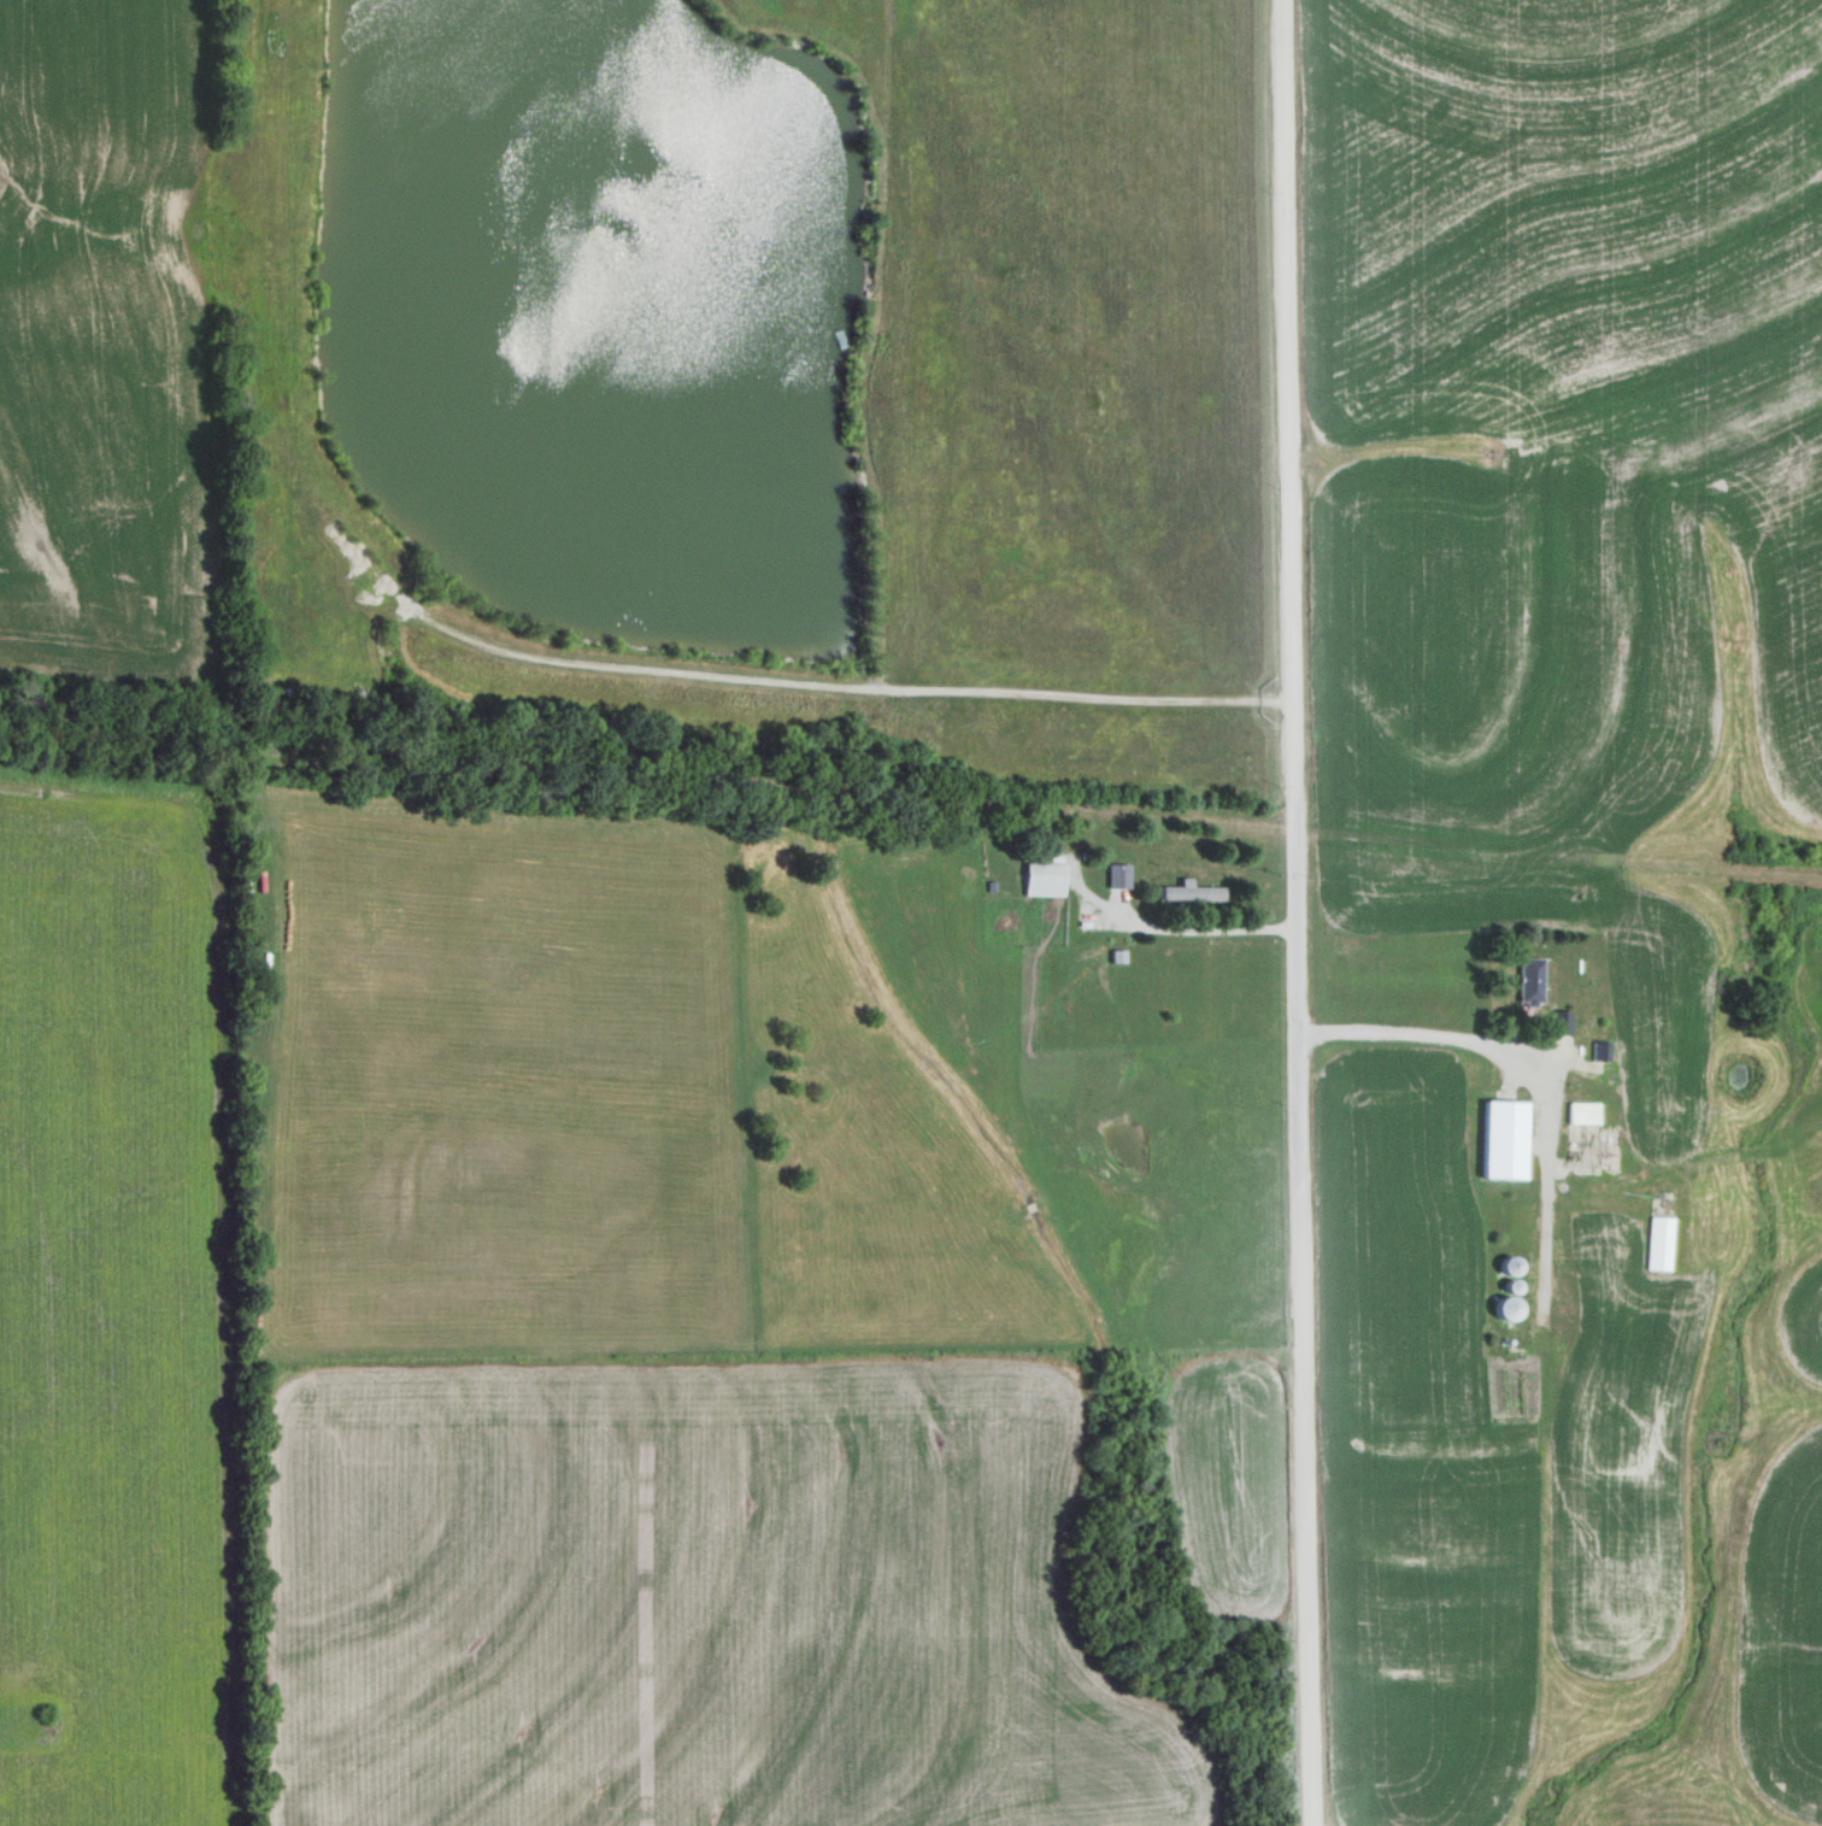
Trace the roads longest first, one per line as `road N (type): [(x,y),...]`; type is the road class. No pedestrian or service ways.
road 1 (residential): [(1313,1825),(1284,0)]

